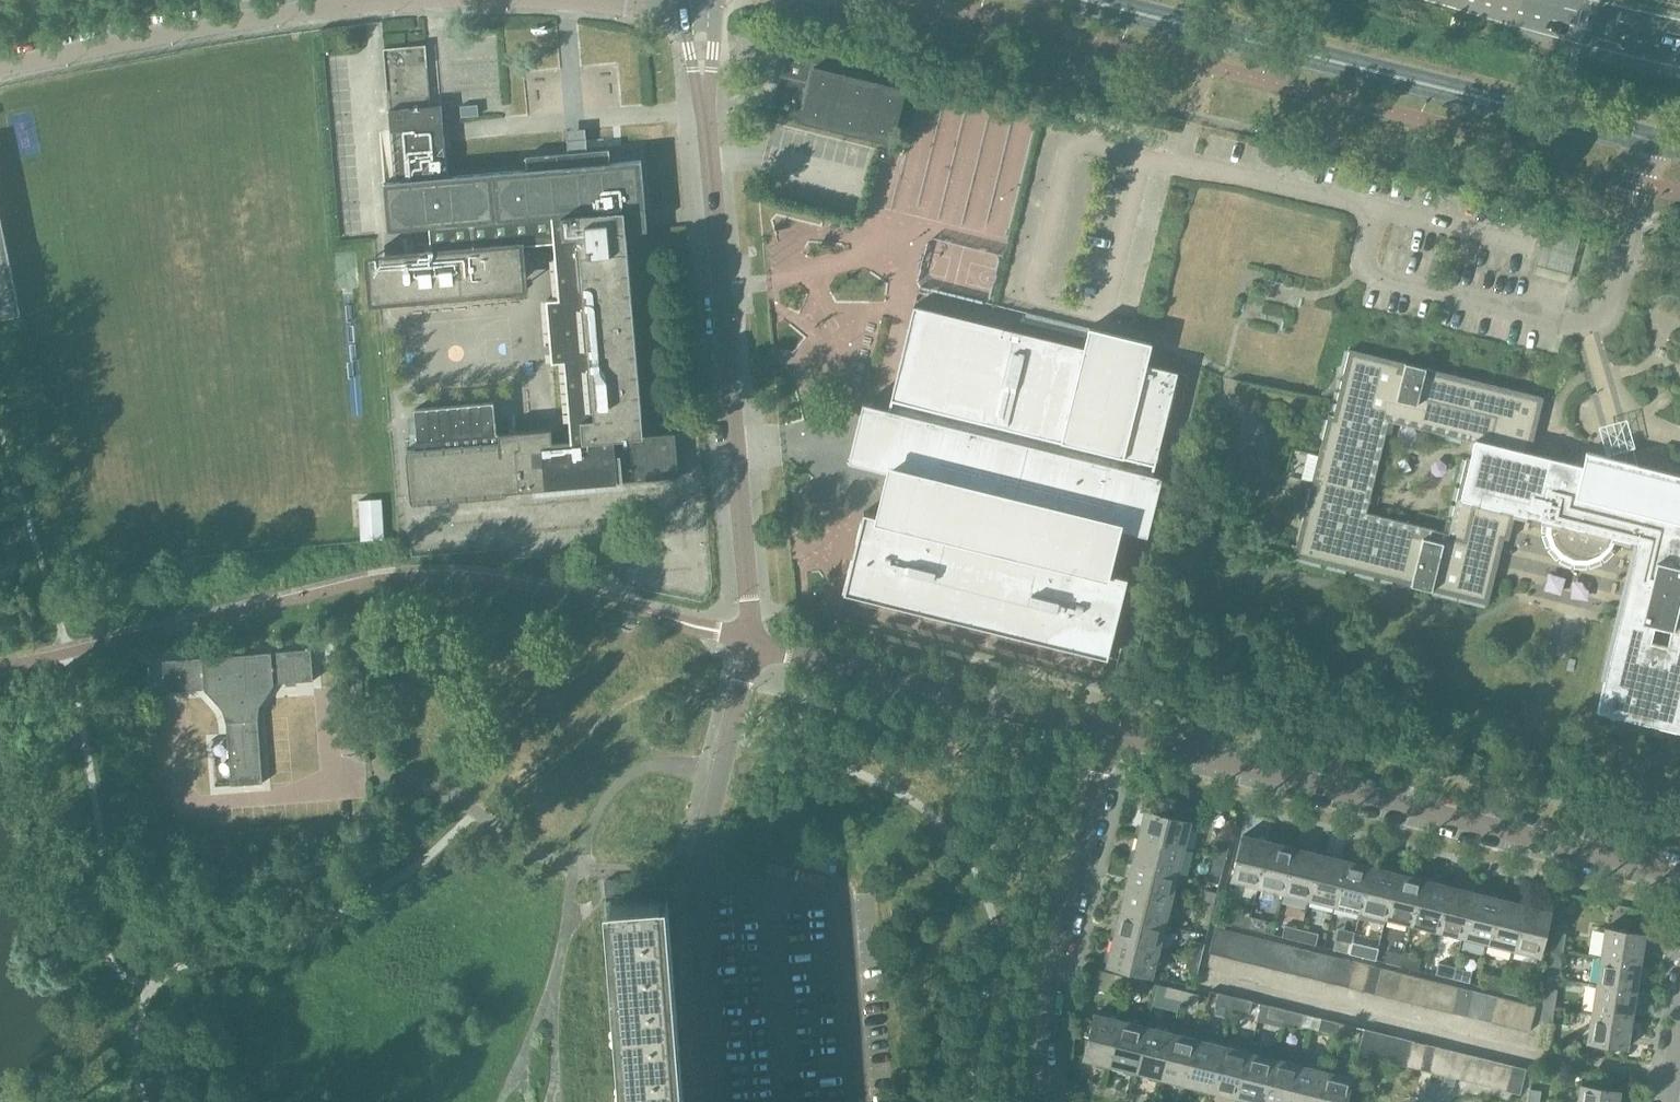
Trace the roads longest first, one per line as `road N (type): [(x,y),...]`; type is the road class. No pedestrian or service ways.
road 1 (unclassified): [(1111,735),(755,642),(698,10)]
road 2 (secondary): [(1086,0),(1679,147)]
road 3 (unclassified): [(1679,873),(1111,735)]
road 4 (residential): [(1047,1101),(1051,1040),(1111,735)]
road 5 (unclassified): [(0,67),(356,0)]
road 6 (motorway): [(1536,0),(1679,34)]

